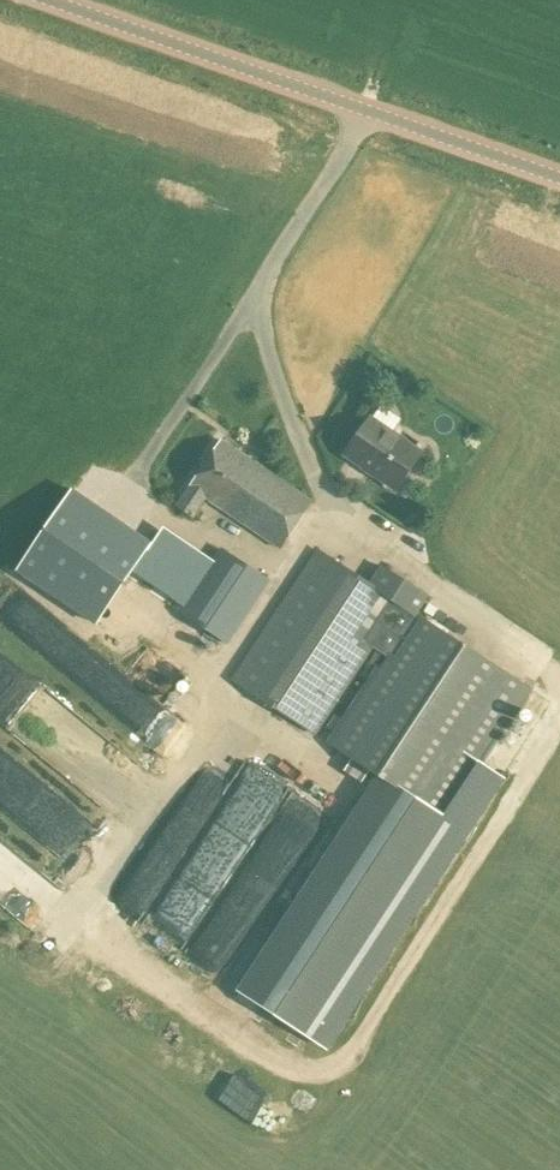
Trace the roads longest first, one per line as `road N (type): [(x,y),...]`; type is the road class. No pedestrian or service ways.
road 1 (tertiary): [(559,181),(53,0)]

